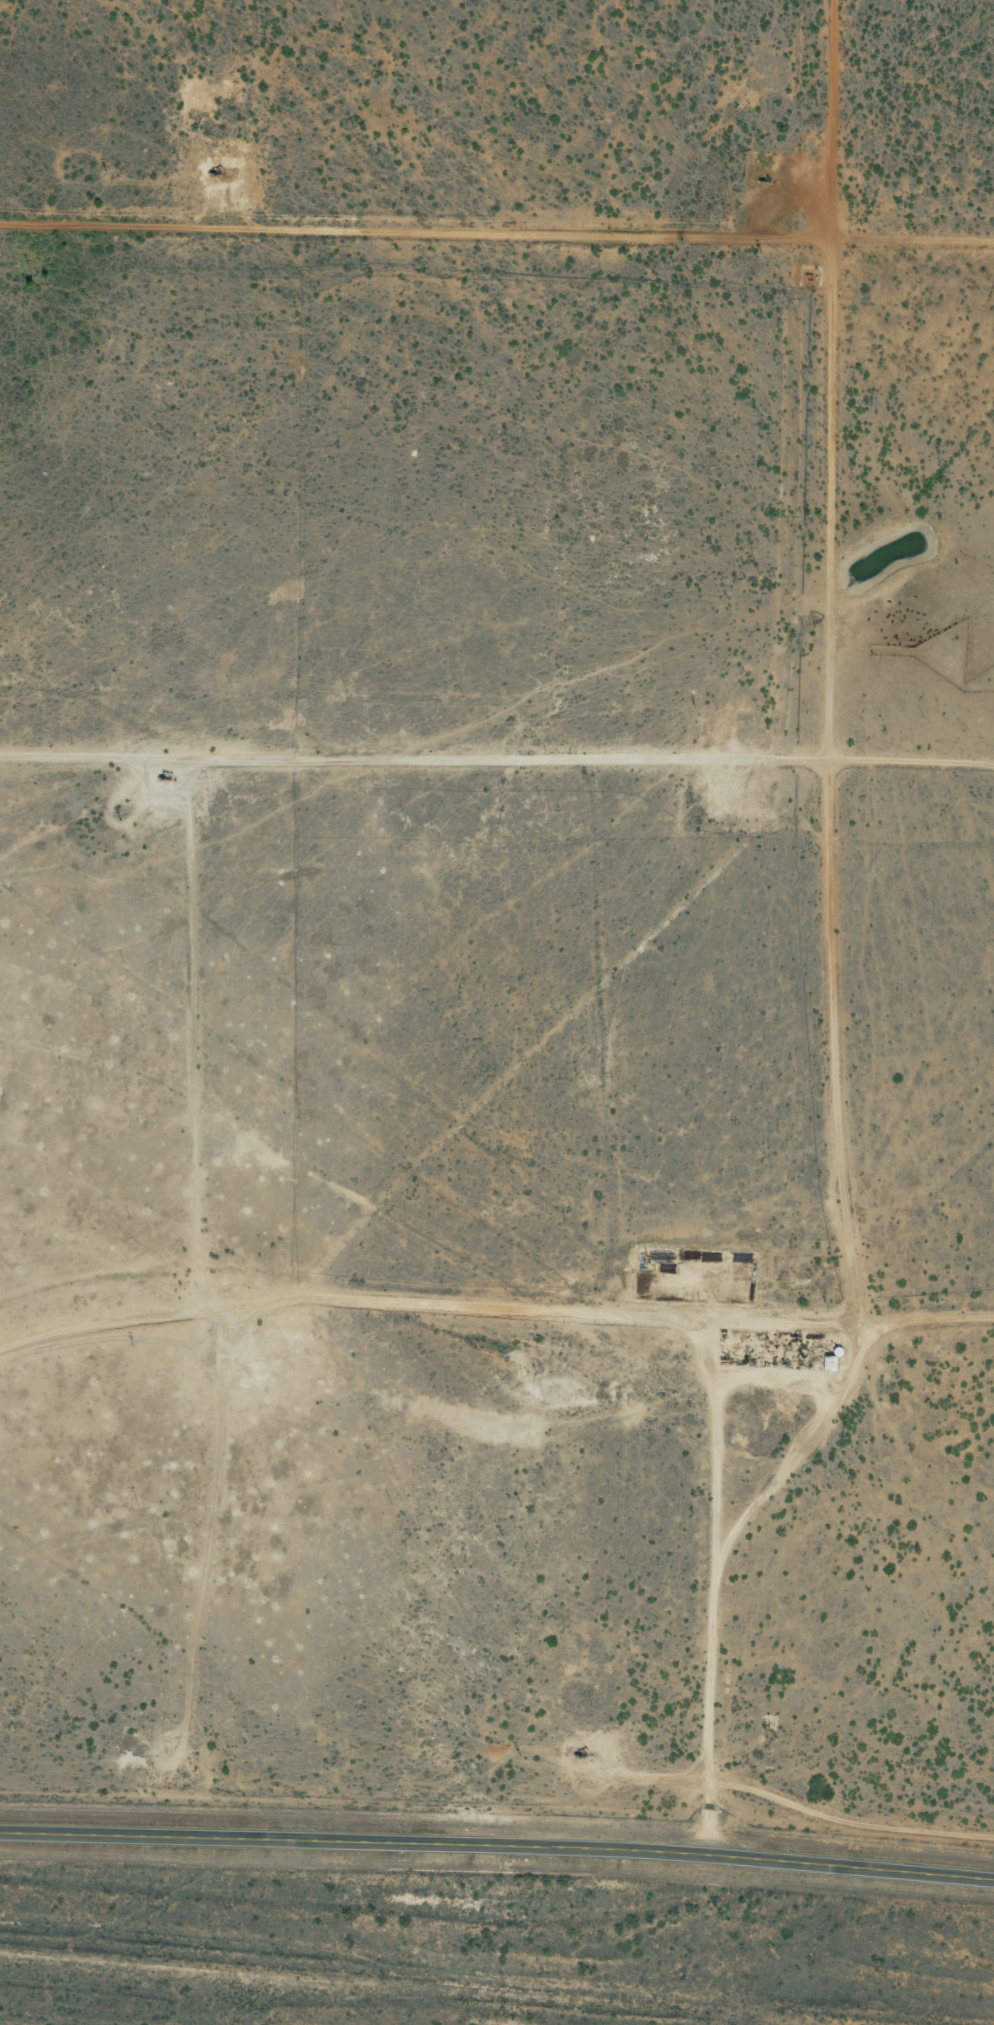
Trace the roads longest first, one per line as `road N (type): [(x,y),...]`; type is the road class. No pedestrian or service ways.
road 1 (secondary): [(993,1888),(0,1840)]

